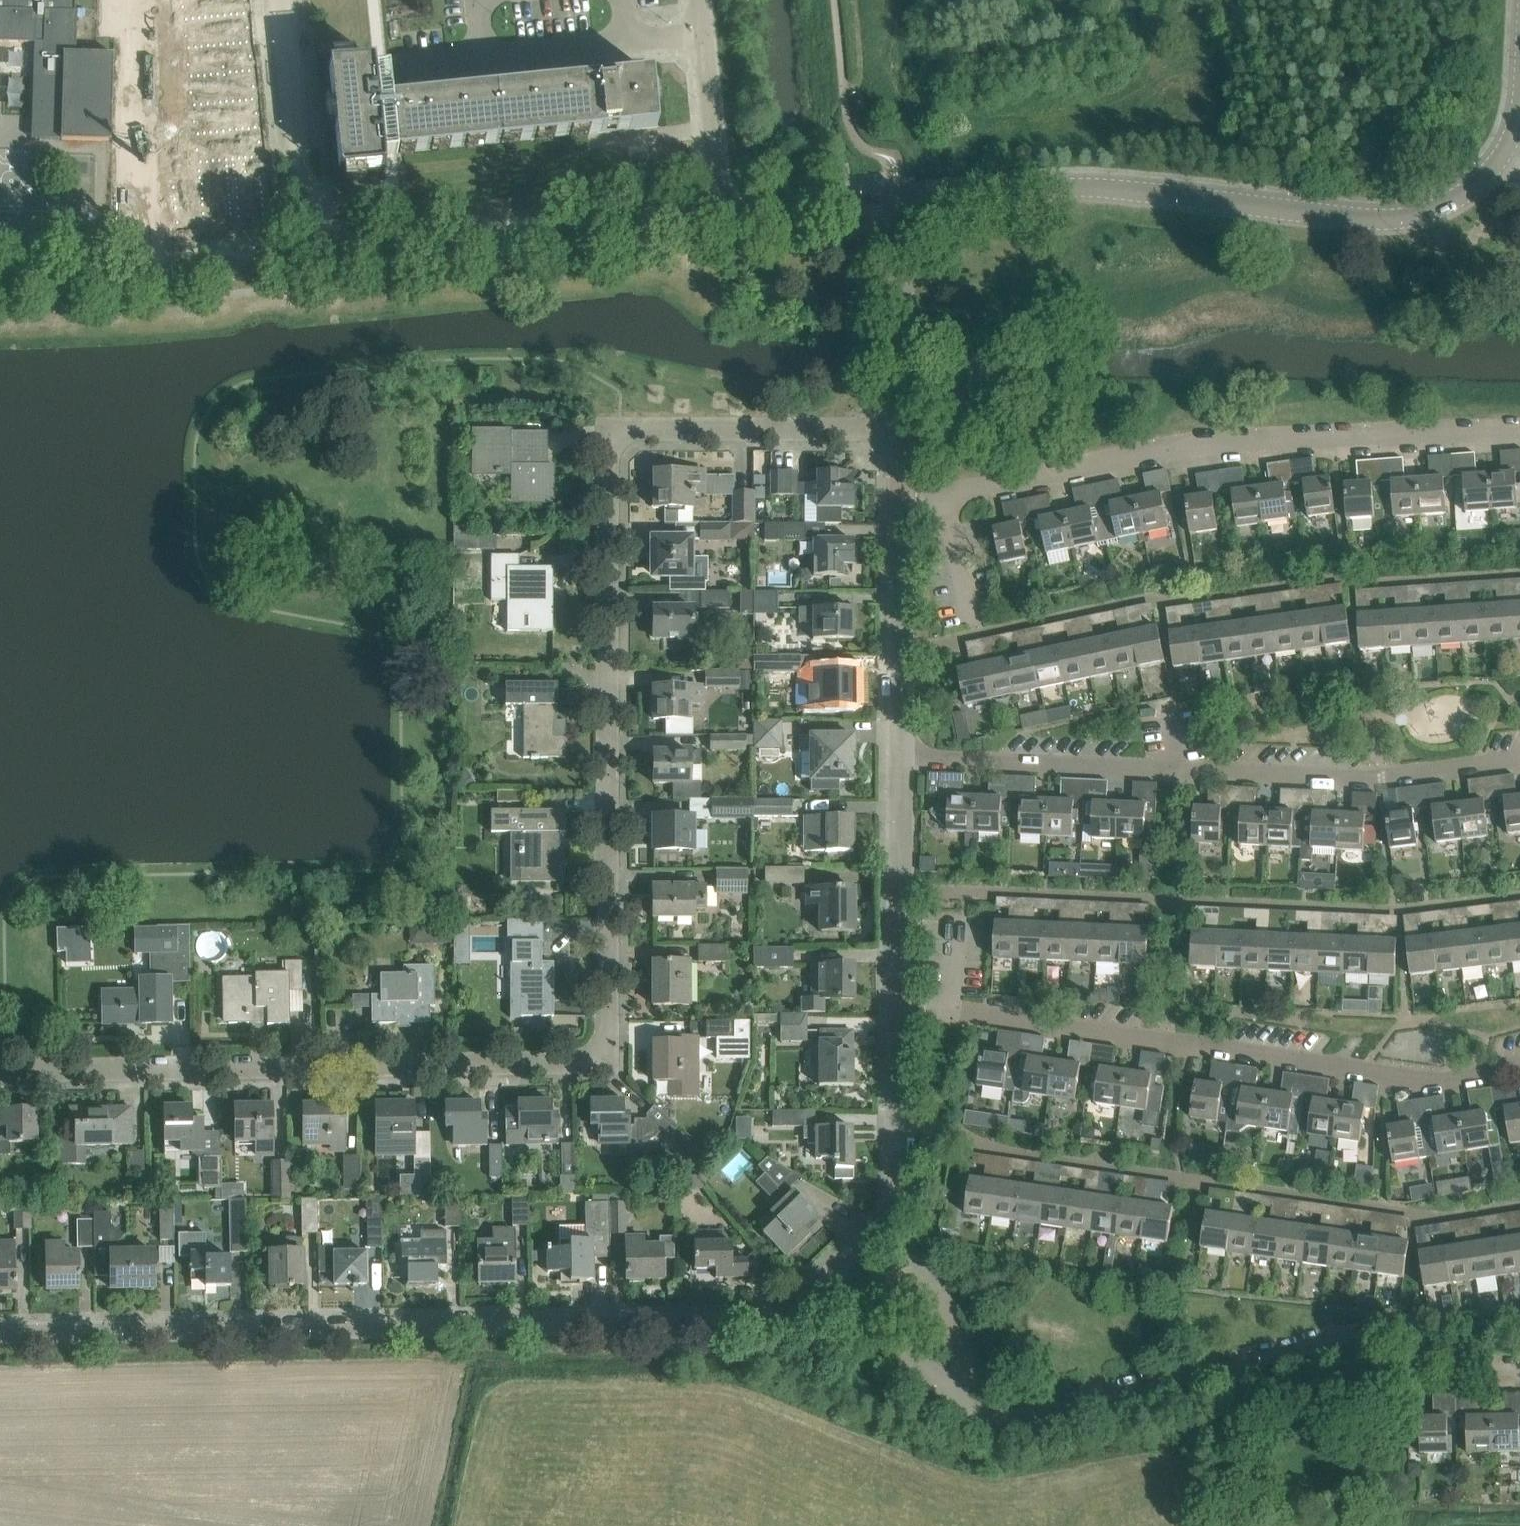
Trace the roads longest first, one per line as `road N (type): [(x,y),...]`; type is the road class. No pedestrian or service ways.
road 1 (residential): [(0,1072),(588,1059),(608,1037),(612,434),(901,429)]
road 2 (residential): [(0,1335),(767,1321),(793,1310),(835,1270)]
road 3 (residential): [(835,1270),(963,1404),(998,1417),(1351,1332),(1380,1329),(1519,1367)]
road 4 (tertiary): [(899,201),(1061,186),(1389,218),(1430,211),(1470,187),(1509,145),(1519,115)]
road 5 (residential): [(901,1005),(1446,1083),(1519,1065)]
road 6 (residential): [(1519,429),(1225,441),(901,504)]
road 7 (residential): [(1519,761),(1379,780),(901,758)]
road 8 (tertiary): [(723,218),(335,257)]
road 9 (tertiary): [(335,257),(0,283)]
road 10 (residential): [(408,64),(704,33)]
road 11 (residential): [(835,1270),(893,1213),(901,1191),(901,1005)]
road 12 (residential): [(283,0),(298,155),(323,200),(335,257)]
road 13 (residential): [(901,758),(901,504)]
road 14 (residential): [(901,1005),(901,758)]
road 15 (residential): [(901,429),(899,201)]
road 16 (unclassified): [(723,218),(704,33)]
road 17 (tertiary): [(723,218),(899,201)]

